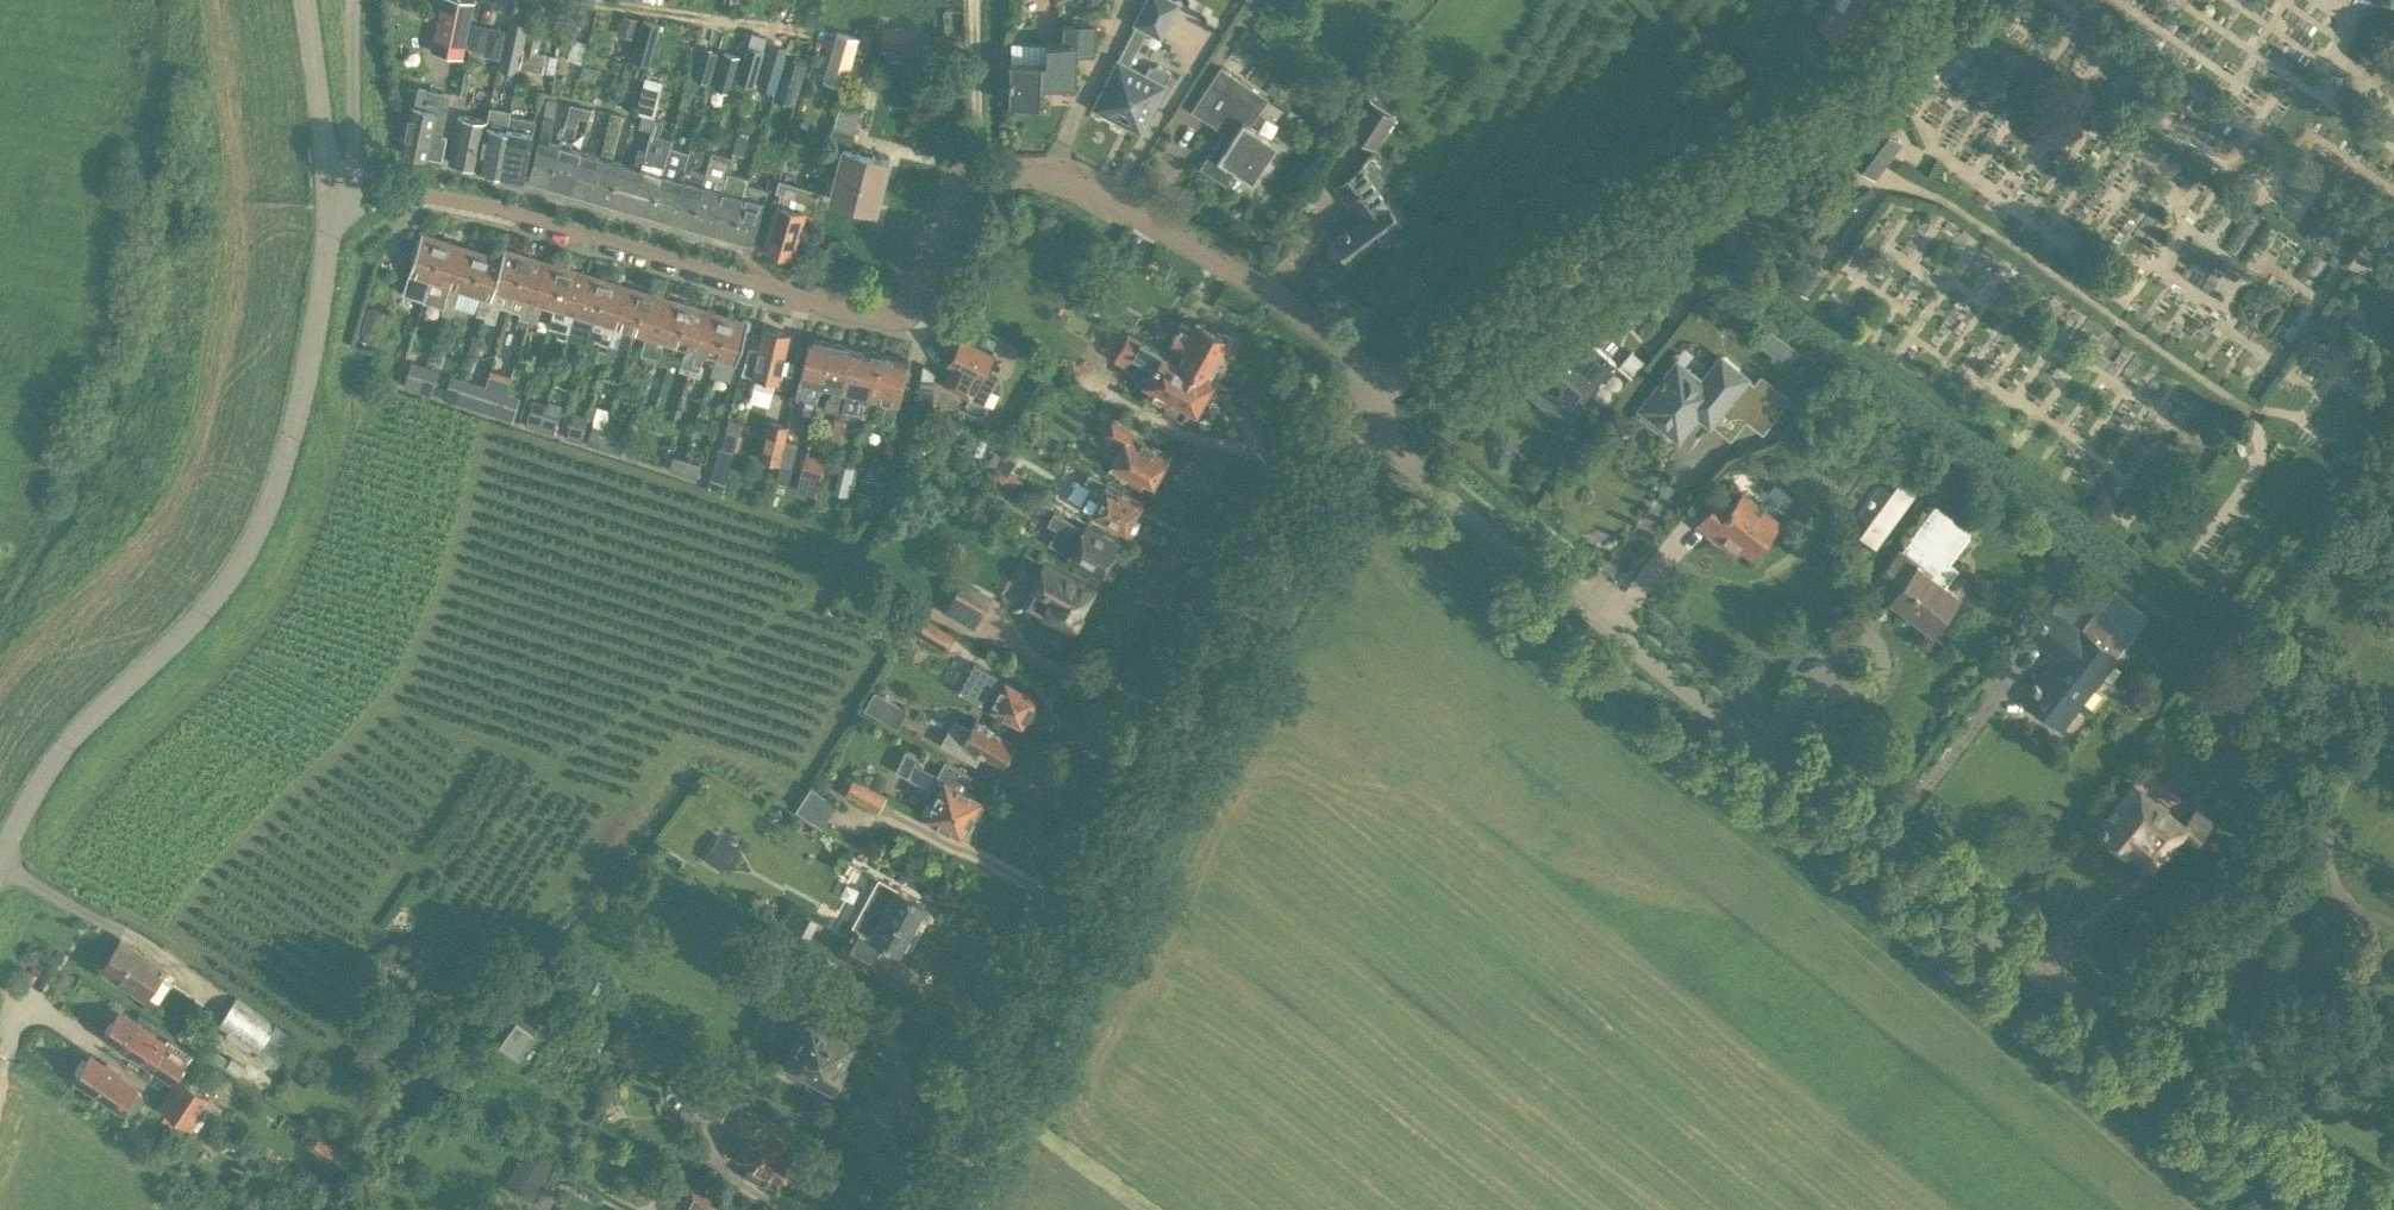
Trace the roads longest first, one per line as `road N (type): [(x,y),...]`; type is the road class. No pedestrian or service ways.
road 1 (residential): [(1363,425),(2313,1209)]
road 2 (residential): [(1377,389),(1343,345),(1265,290),(1129,211),(1034,172),(1003,180),(982,198),(922,298),(890,319),(494,206),(403,190),(331,191)]
road 3 (residential): [(915,1209),(1329,460),(1363,425)]
road 4 (residential): [(0,853),(78,730),(203,614),(265,516),(302,392),(329,255),(331,191)]
road 5 (unclassified): [(1377,389),(1635,210),(1844,100),(1879,66),(1923,0)]
road 6 (residential): [(331,191),(307,0)]

